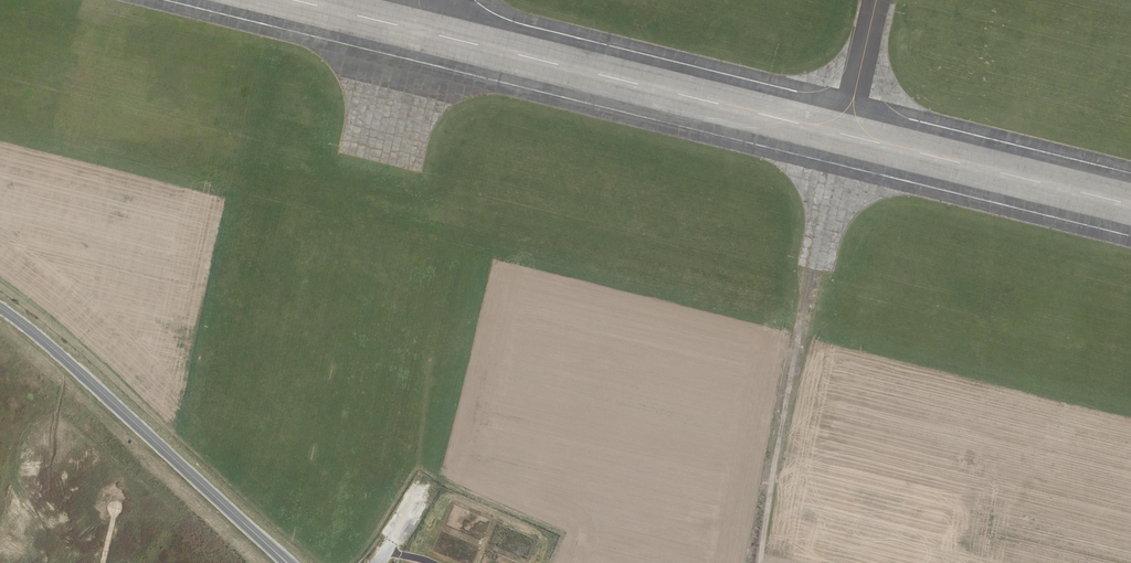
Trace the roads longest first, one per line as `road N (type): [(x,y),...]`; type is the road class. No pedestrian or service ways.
road 1 (primary): [(0,308),(43,336),(277,553)]

